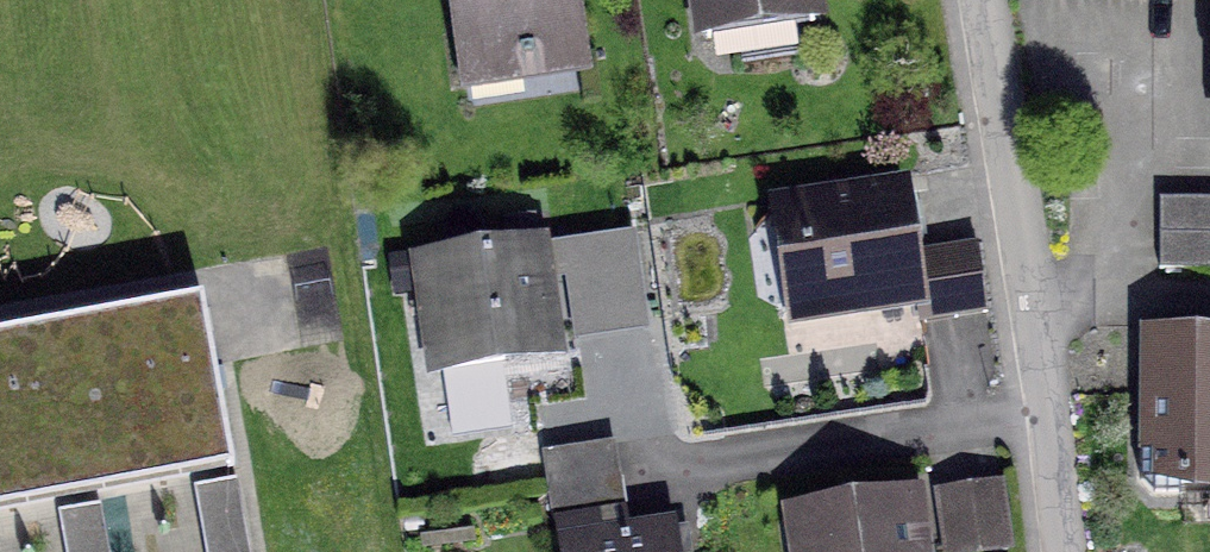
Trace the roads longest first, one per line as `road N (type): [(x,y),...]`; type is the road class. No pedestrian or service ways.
road 1 (residential): [(995,0),(1066,551)]

